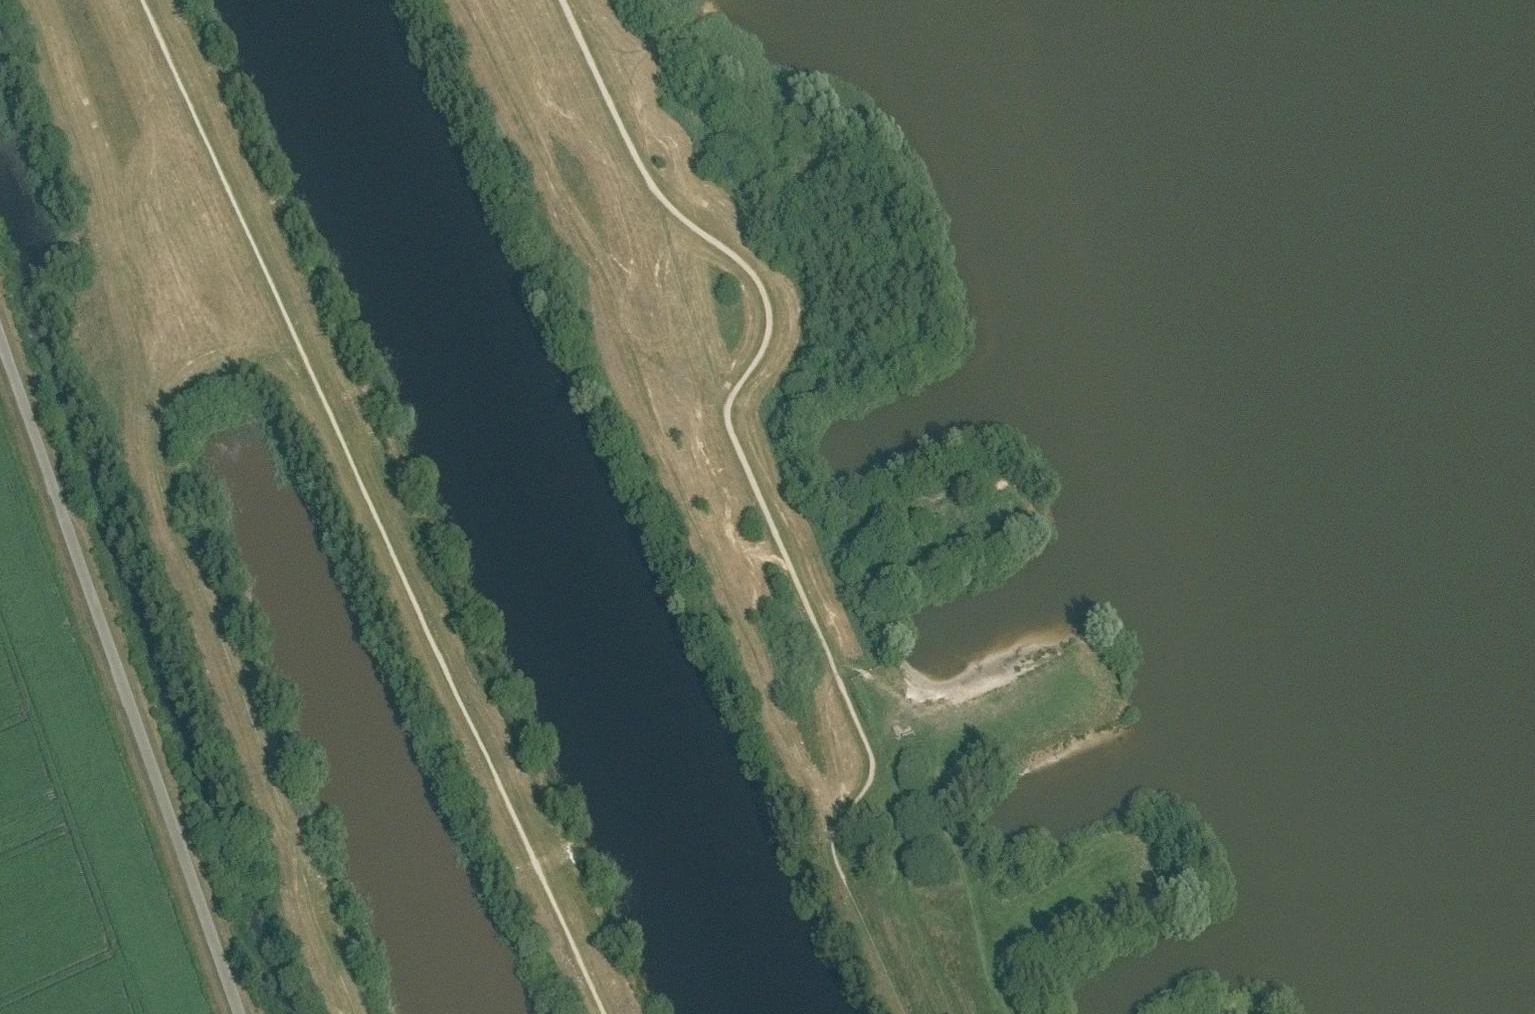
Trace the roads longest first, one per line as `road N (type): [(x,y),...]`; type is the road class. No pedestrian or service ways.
road 1 (unclassified): [(239,1013),(0,337)]

